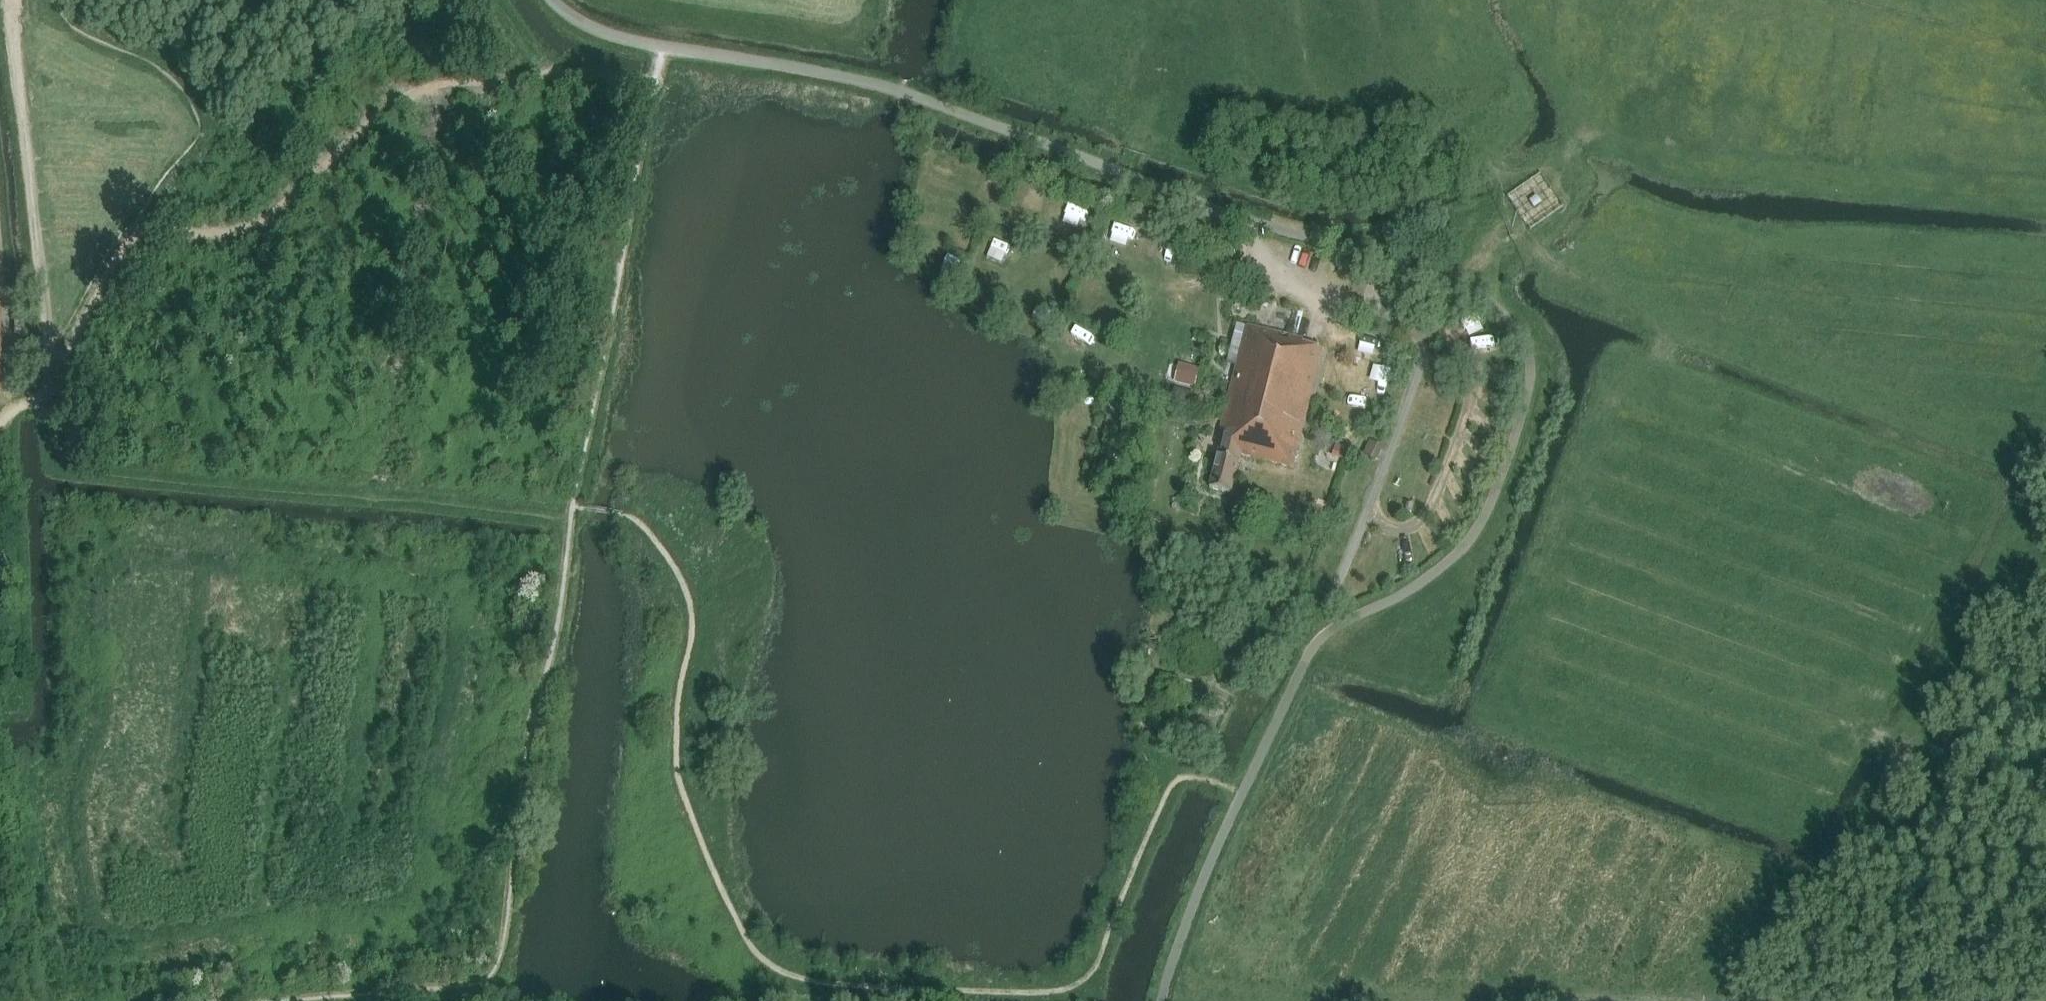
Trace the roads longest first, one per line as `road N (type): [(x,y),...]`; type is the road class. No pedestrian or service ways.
road 1 (unclassified): [(554,0),(623,37),(911,94),(1259,224)]
road 2 (track): [(1256,271),(1190,284),(1062,241)]

